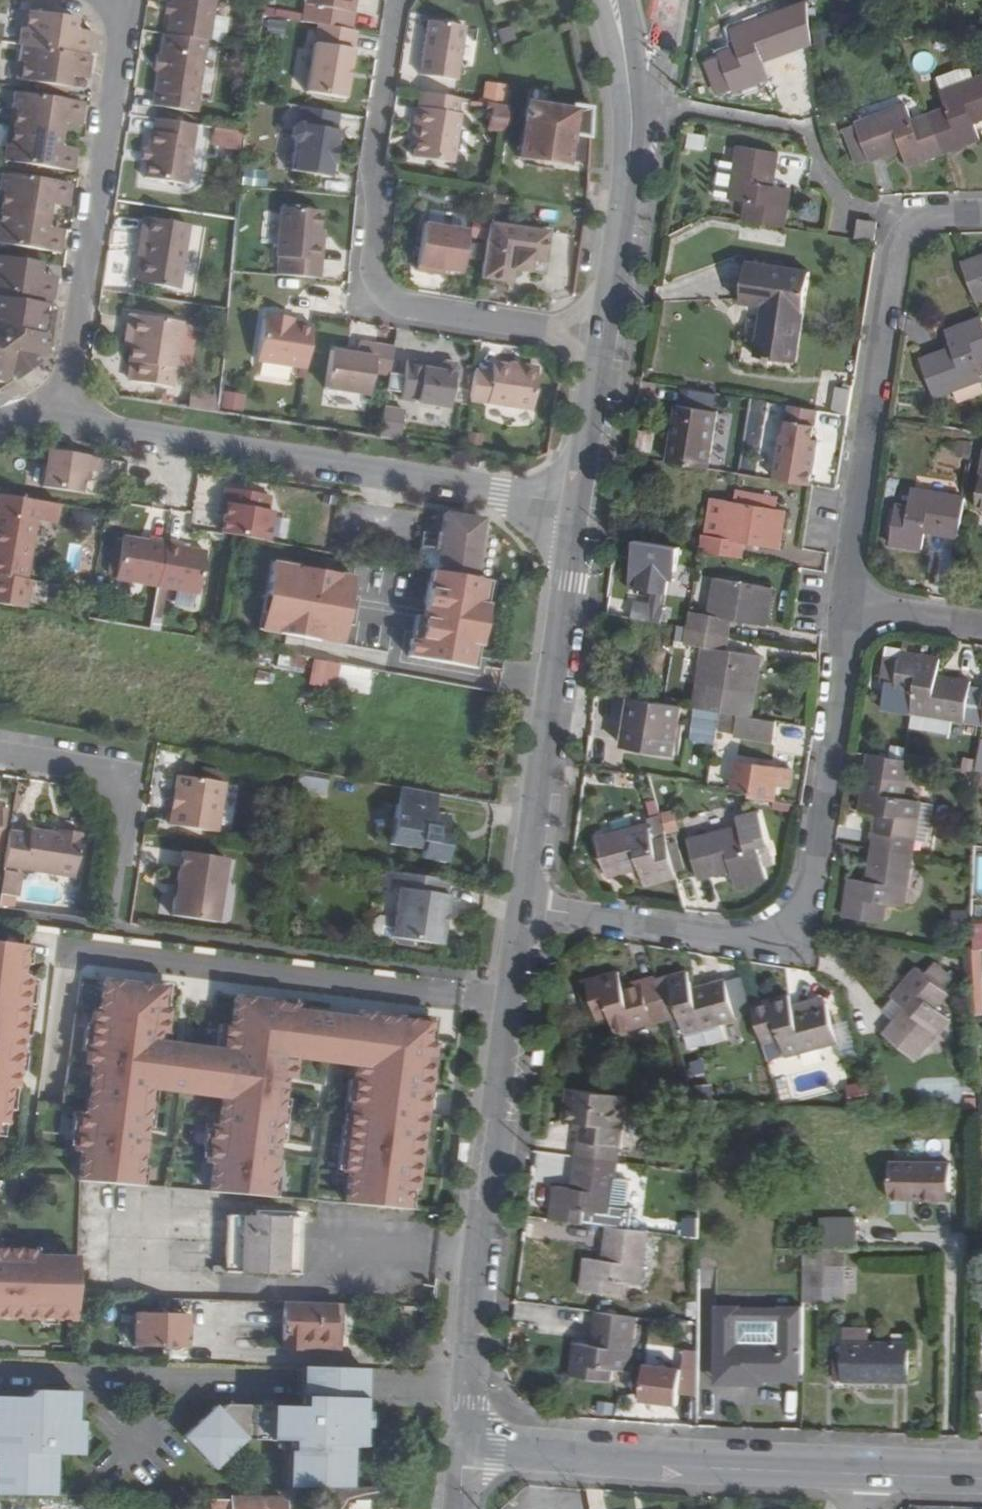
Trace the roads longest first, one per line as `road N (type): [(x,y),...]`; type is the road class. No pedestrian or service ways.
road 1 (residential): [(522,907),(754,941),(776,928),(800,901),(845,606)]
road 2 (tertiary): [(522,907),(476,1264),(466,1451)]
road 3 (residential): [(59,428),(577,504)]
road 4 (residential): [(602,338),(402,304),(378,285),(373,159),(398,0)]
road 5 (residential): [(845,606),(894,230),(926,210),(981,210)]
road 6 (residential): [(103,0),(113,6),(117,49),(59,428)]
road 7 (tertiary): [(577,504),(522,907)]
road 8 (tertiary): [(852,1475),(466,1451)]
road 9 (residential): [(0,754),(131,782),(122,864)]
road 10 (tertiary): [(631,144),(602,338)]
road 11 (tertiary): [(602,338),(577,504)]
road 12 (tertiary): [(631,144),(652,97),(671,0)]
road 13 (tertiary): [(614,0),(631,144)]
road 14 (residential): [(981,628),(845,606)]
road 15 (tertiary): [(981,1476),(852,1475)]

